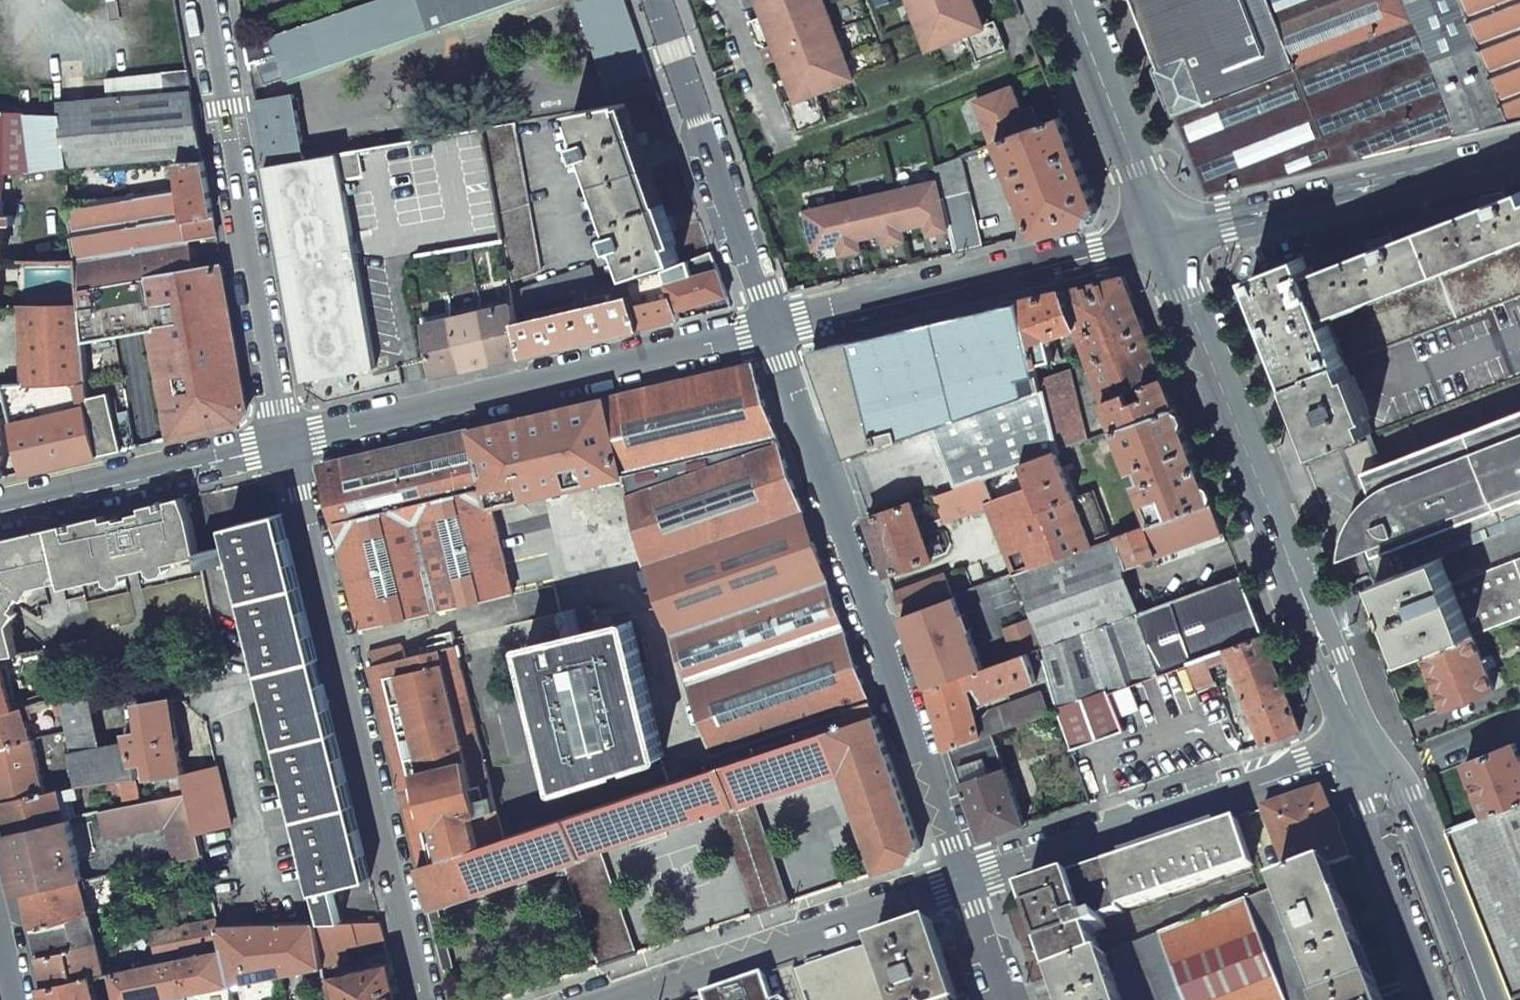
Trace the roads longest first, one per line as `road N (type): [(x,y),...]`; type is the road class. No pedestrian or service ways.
road 1 (residential): [(968,880),(773,323)]
road 2 (residential): [(287,439),(428,999)]
road 3 (tertiary): [(1172,233),(1359,740)]
road 4 (residential): [(287,439),(773,323)]
road 5 (residential): [(287,439),(209,0)]
road 6 (unclassified): [(968,880),(1359,740)]
road 7 (residential): [(1172,233),(773,323)]
road 8 (unclassified): [(606,999),(968,880)]
road 9 (tertiary): [(1519,152),(1172,233)]
road 10 (residential): [(773,323),(659,0)]
road 11 (residential): [(0,507),(287,439)]
road 12 (tertiary): [(1359,740),(1406,794),(1487,999)]
road 13 (tertiary): [(1359,740),(1361,807),(1437,999)]
road 14 (tertiary): [(1076,0),(1172,233)]
road 15 (residential): [(1011,999),(968,880)]

